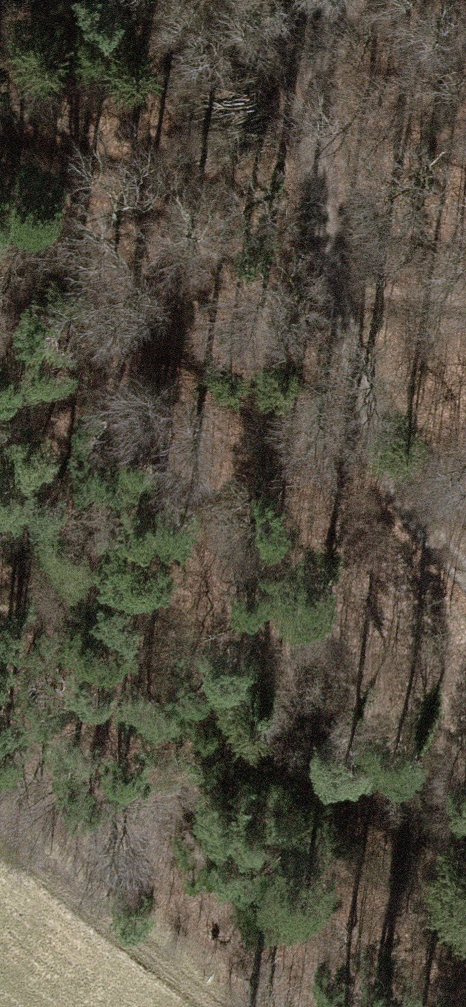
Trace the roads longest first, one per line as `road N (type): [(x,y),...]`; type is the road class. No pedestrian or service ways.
road 1 (track): [(340,321),(312,58),(347,0)]
road 2 (track): [(465,576),(415,496),(340,321)]
road 3 (track): [(0,841),(223,1006)]

